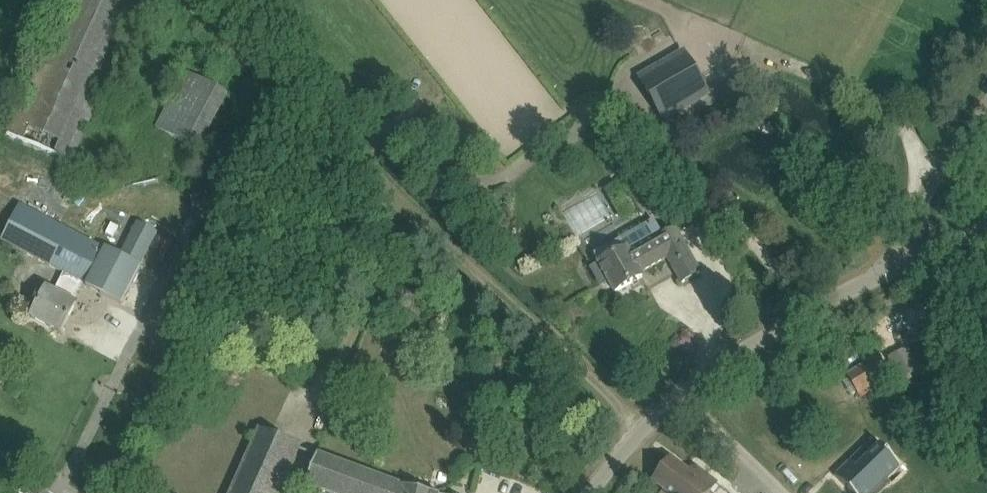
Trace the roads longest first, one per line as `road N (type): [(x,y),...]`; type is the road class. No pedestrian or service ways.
road 1 (unclassified): [(684,394),(783,325),(879,274)]
road 2 (unclassified): [(879,274),(986,104)]
road 3 (unclassified): [(783,492),(684,394)]
road 4 (unclassified): [(597,492),(633,441),(684,394)]

